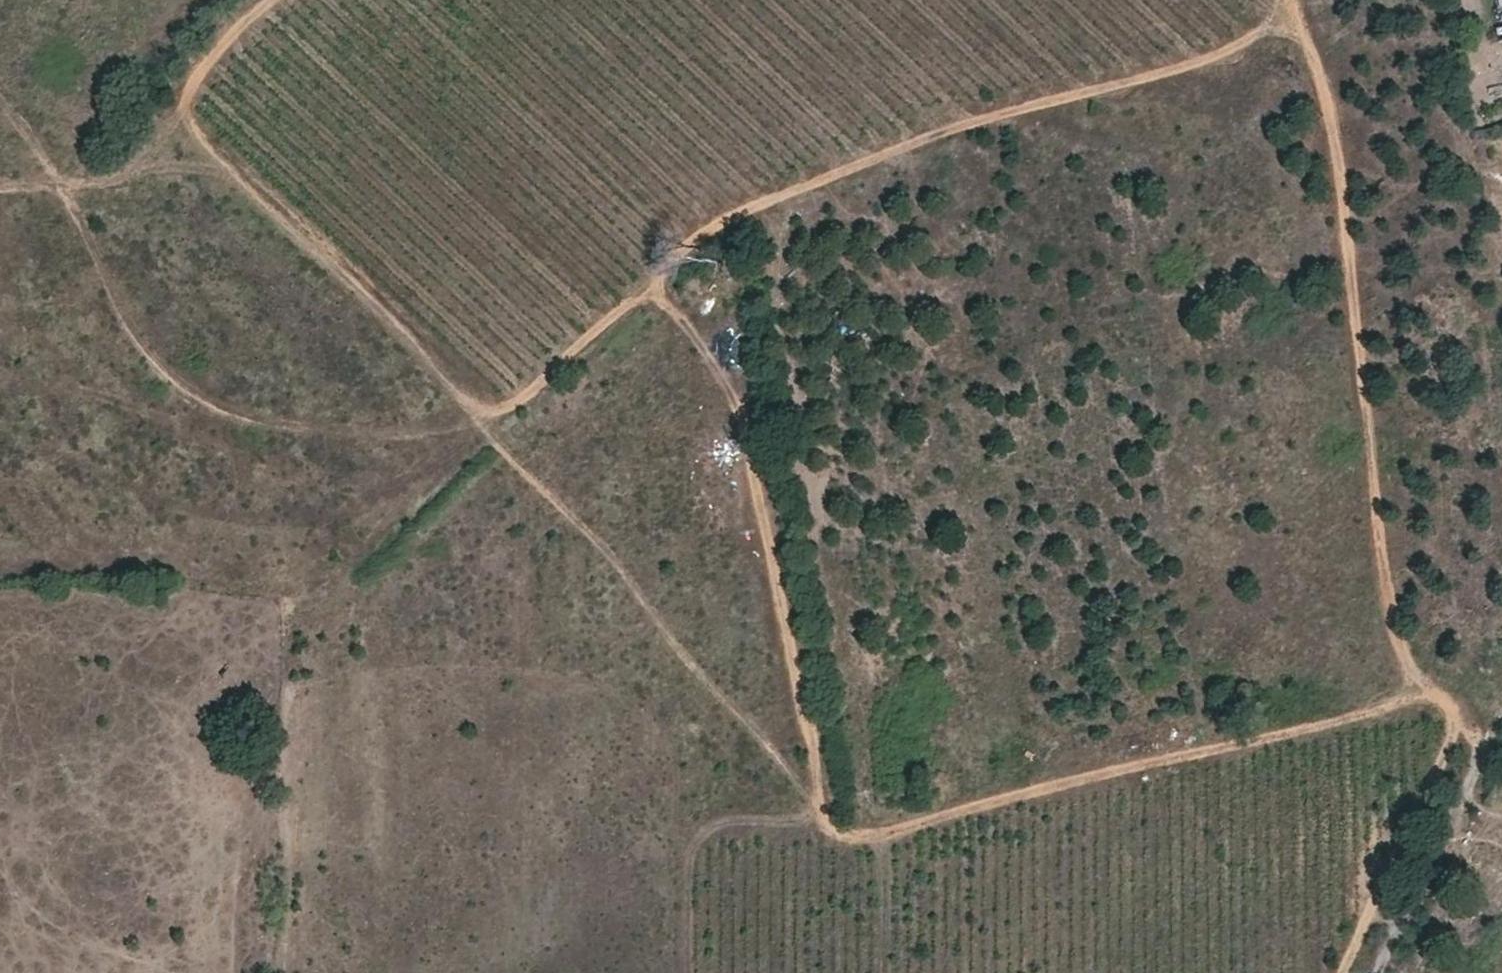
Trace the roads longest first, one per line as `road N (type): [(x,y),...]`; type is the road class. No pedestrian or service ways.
road 1 (track): [(1280,0),(1282,15),(1319,49),(1393,636),(1478,733),(1369,972)]

